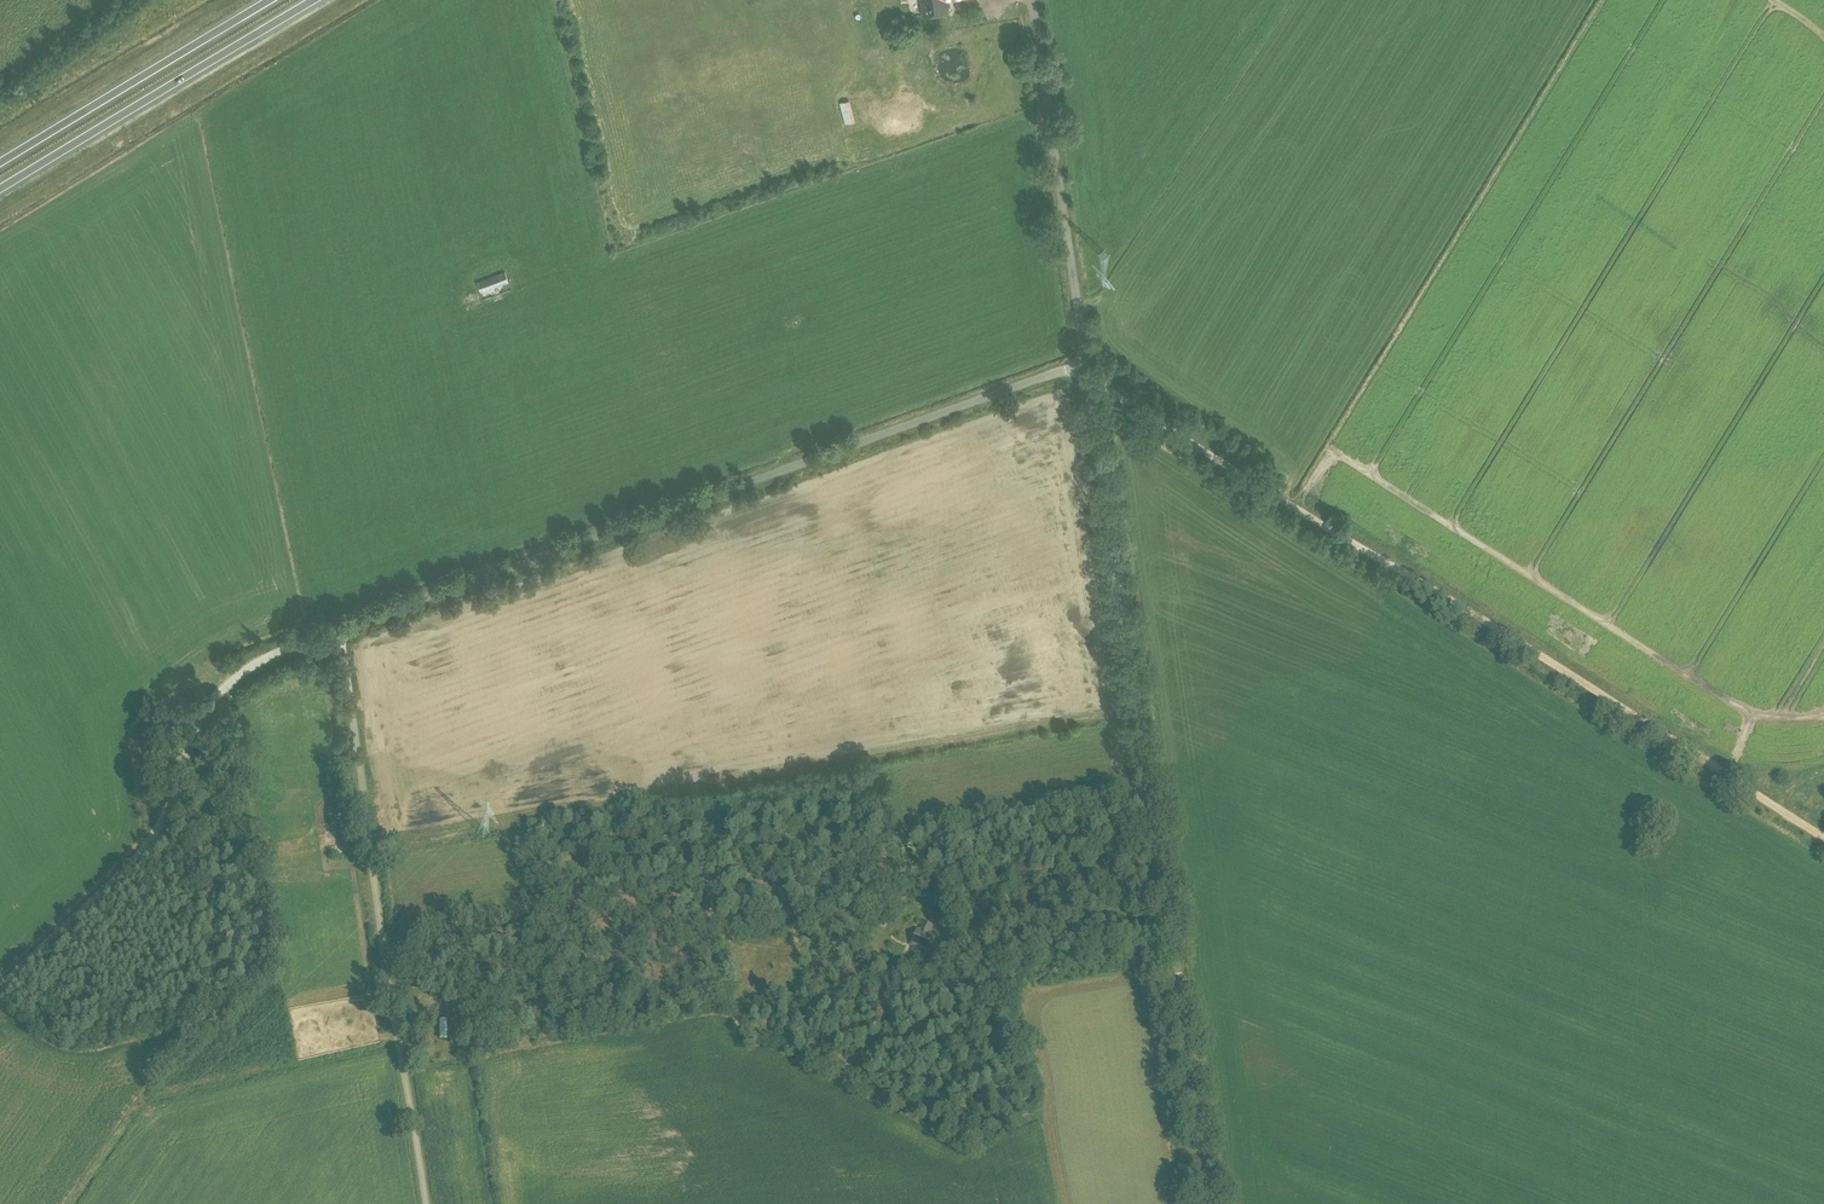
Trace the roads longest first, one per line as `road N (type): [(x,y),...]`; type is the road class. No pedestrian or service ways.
road 1 (track): [(1088,387),(1106,386),(1823,830)]
road 2 (unclassified): [(1208,1203),(1085,362)]
road 3 (unclassified): [(333,633),(1085,362)]
road 4 (unclassified): [(420,1203),(333,633)]
road 5 (unclassified): [(0,984),(151,836),(208,701),(279,651),(333,633)]
road 6 (unclassified): [(1085,362),(1032,0)]
road 7 (trunk): [(0,187),(311,0)]
road 8 (trunk): [(271,0),(0,163)]

